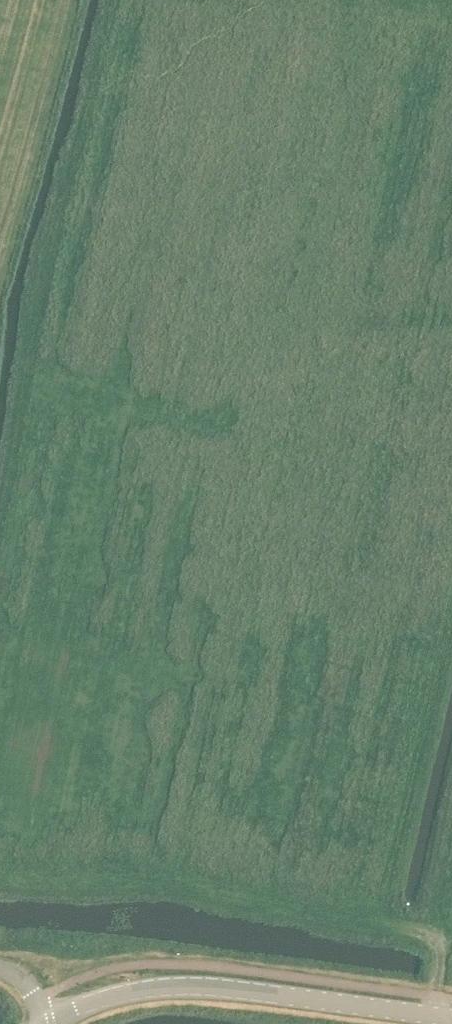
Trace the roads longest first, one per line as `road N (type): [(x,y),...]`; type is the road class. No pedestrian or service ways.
road 1 (tertiary): [(451,1018),(174,987),(110,997),(47,1022)]

